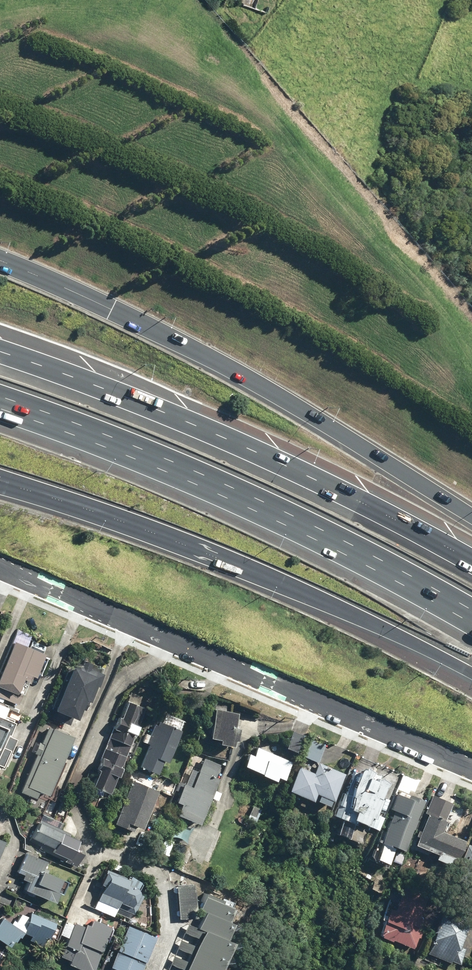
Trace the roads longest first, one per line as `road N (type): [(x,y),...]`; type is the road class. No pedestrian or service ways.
road 1 (motorway): [(0,260),(211,361),(471,517)]
road 2 (motorway): [(471,611),(260,499),(0,398)]
road 3 (motorway): [(0,359),(333,488),(471,561)]
road 4 (residential): [(471,767),(0,567)]
road 5 (motorway): [(471,675),(323,599),(0,483)]

